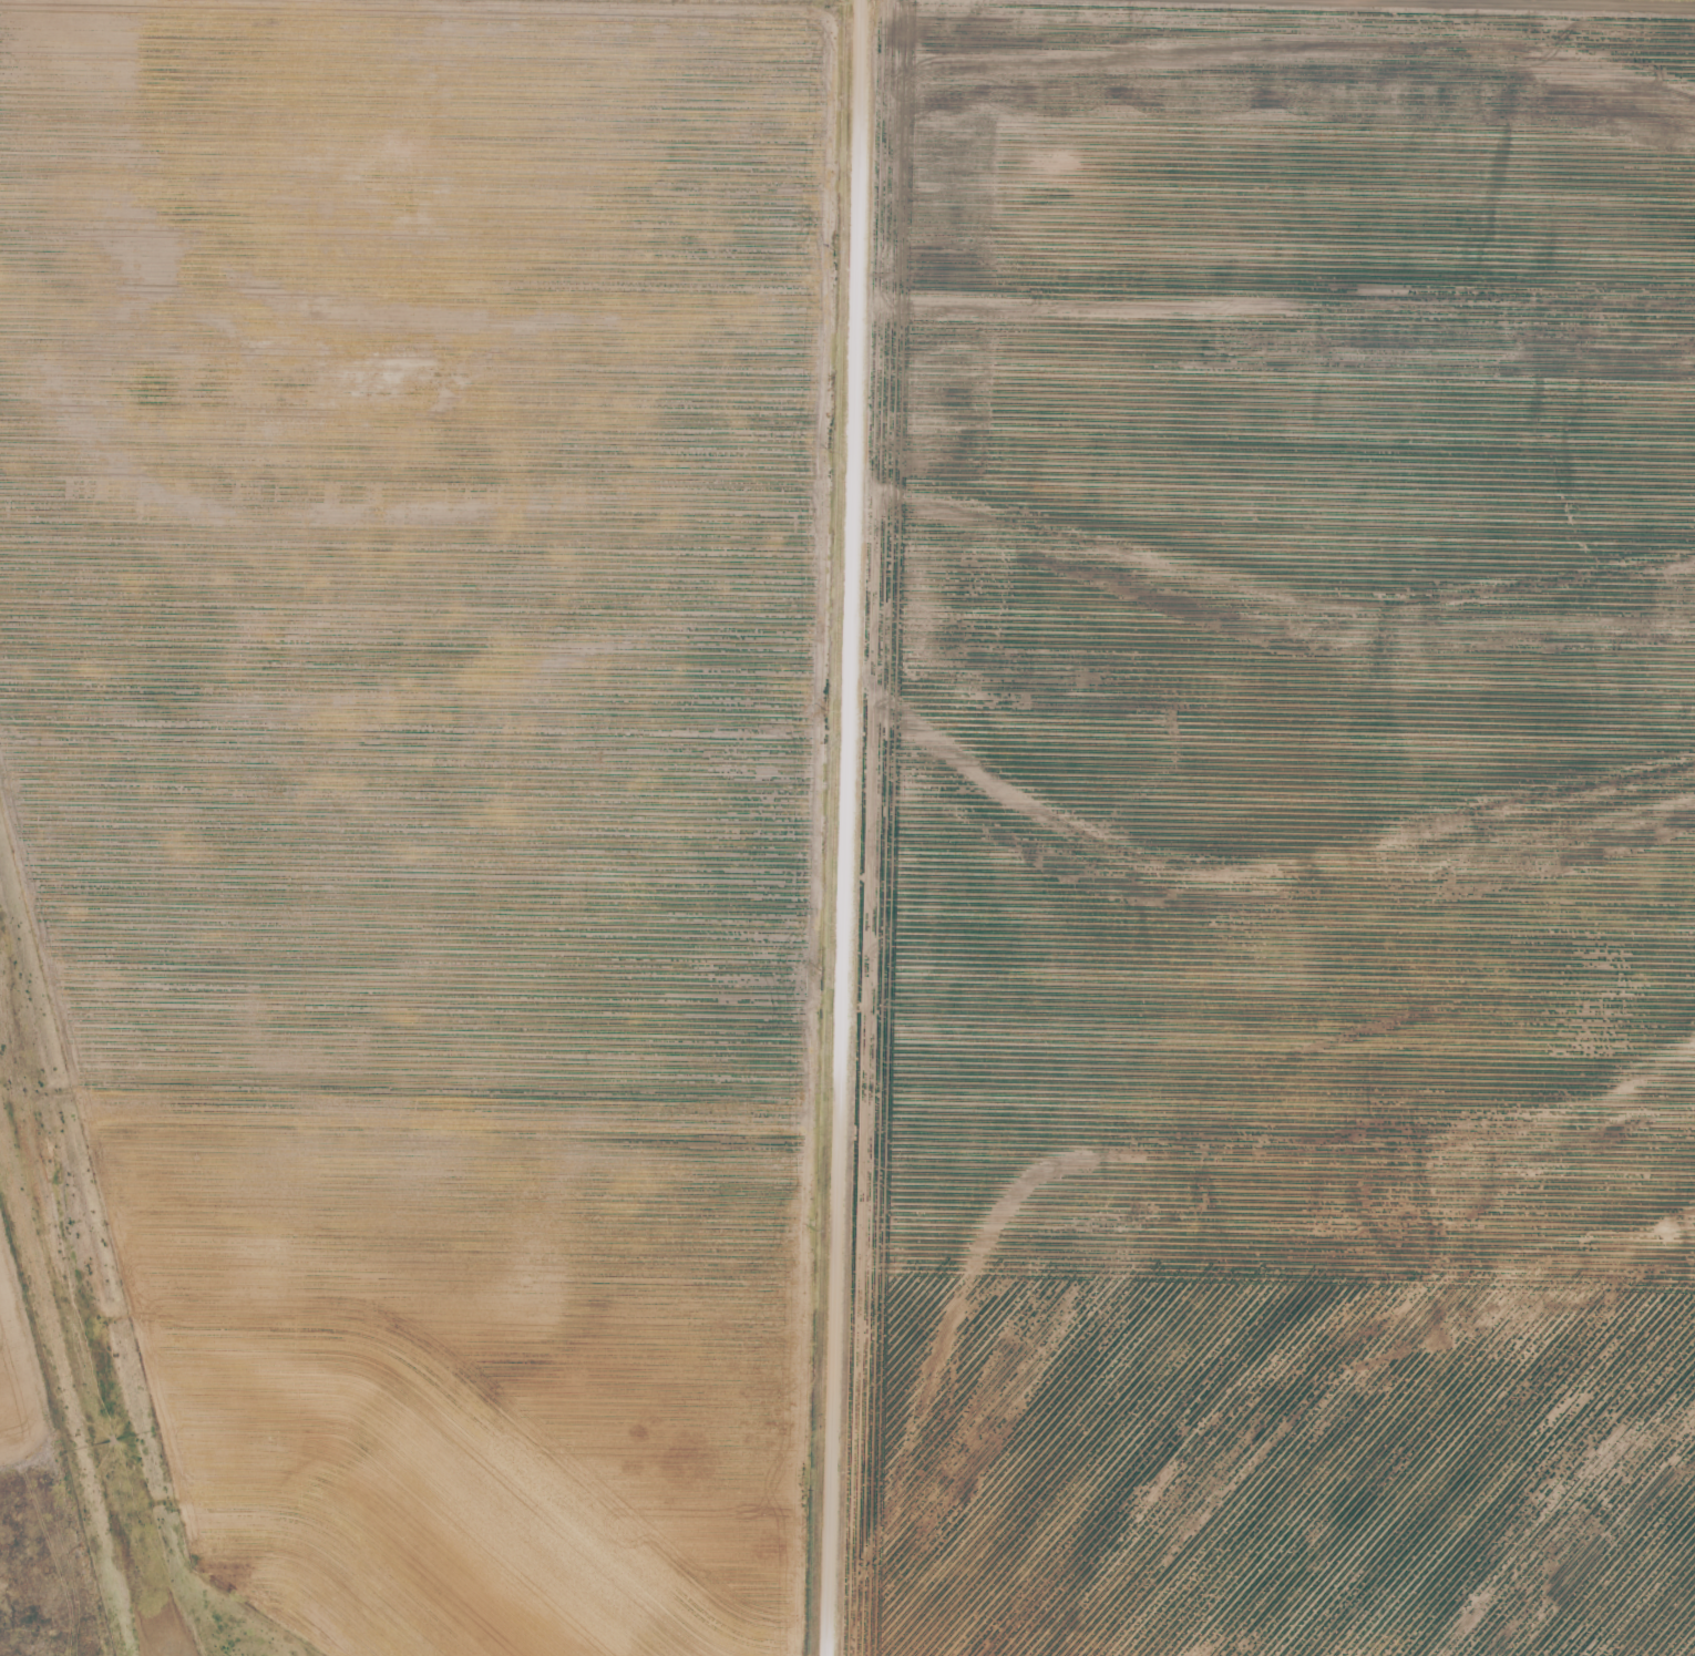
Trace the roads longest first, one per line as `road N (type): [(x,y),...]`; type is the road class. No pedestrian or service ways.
road 1 (residential): [(829,1655),(833,1029),(850,809),(861,0)]

